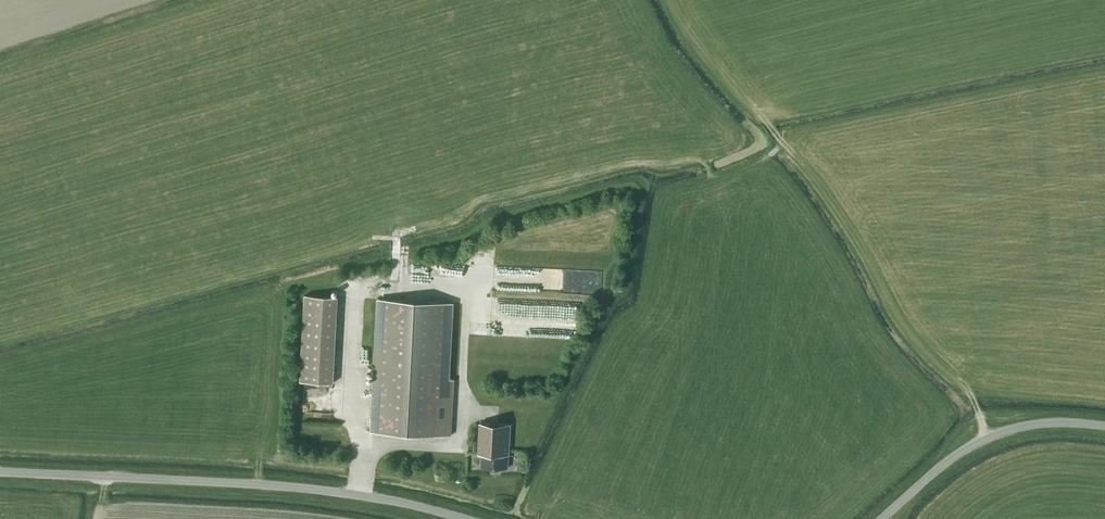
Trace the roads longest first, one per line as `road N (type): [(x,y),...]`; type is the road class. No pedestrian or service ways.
road 1 (unclassified): [(468,518),(308,488),(0,471)]
road 2 (track): [(458,444),(468,294),(356,290),(351,411),(371,439)]
road 3 (track): [(986,438),(975,403),(908,334),(850,228),(761,115)]
road 4 (unclassified): [(1104,426),(1037,424),(986,438),(881,518)]

